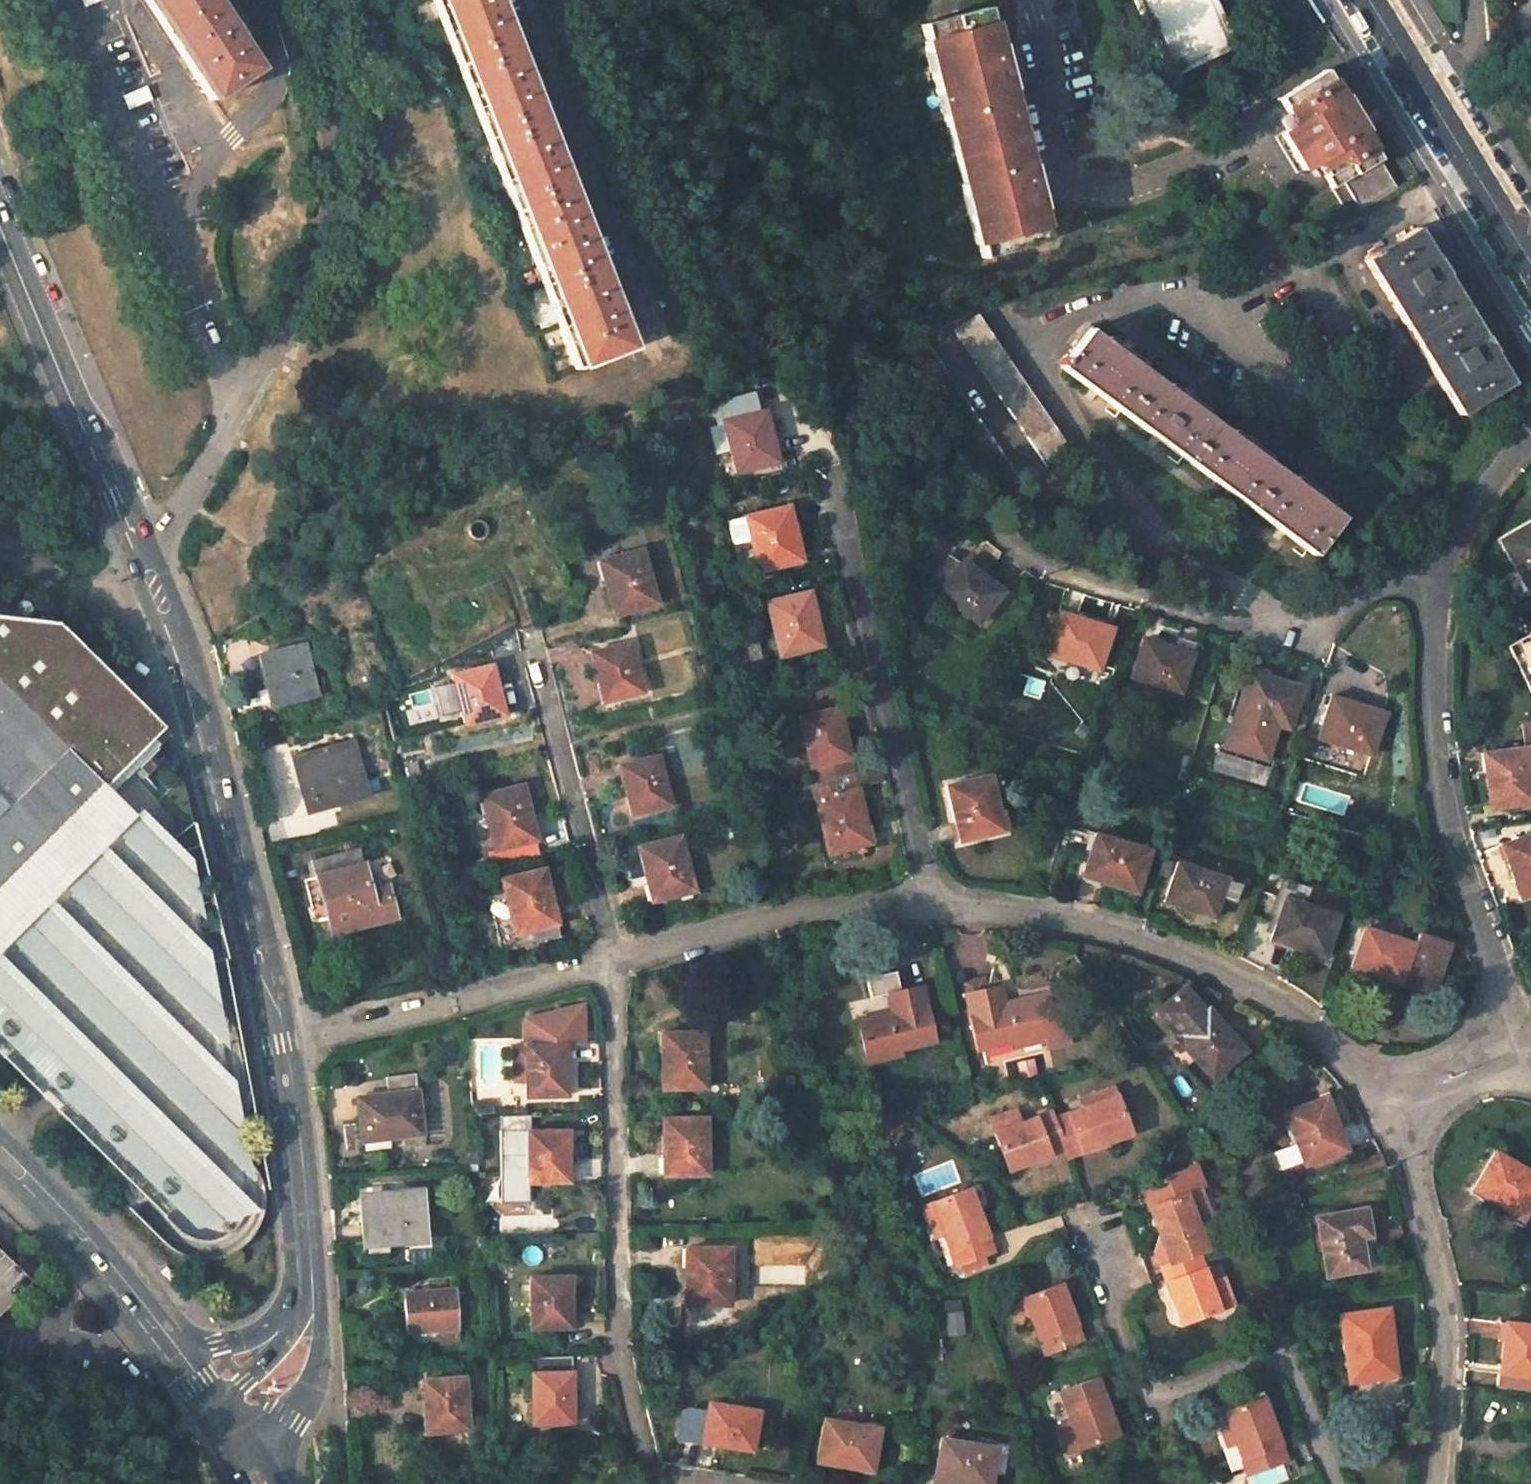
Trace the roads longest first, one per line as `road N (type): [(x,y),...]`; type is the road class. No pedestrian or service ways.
road 1 (trunk): [(0,406),(676,927),(1530,1358)]
road 2 (trunk): [(1530,1198),(674,755),(0,282)]
road 3 (secondary): [(0,219),(190,669),(280,1043),(297,1155),(305,1296)]
road 4 (residential): [(614,963),(617,1358),(654,1477),(694,1483)]
road 5 (residential): [(941,488),(987,530),(1052,561),(1268,638),(1308,633),(1333,620),(1387,570),(1441,574)]
road 6 (residential): [(931,909),(1046,919),(1133,939),(1279,1004),(1383,1084)]
road 7 (residential): [(1441,574),(1430,695),(1443,820),(1519,1038)]
road 8 (residential): [(1337,1483),(1290,1351),(1165,1393),(1144,1388),(1093,1228)]
road 9 (residential): [(835,472),(931,909)]
road 10 (residential): [(1383,1084),(1442,1285),(1432,1483)]
road 11 (residential): [(532,626),(614,963)]
road 12 (residential): [(614,963),(785,922),(931,909)]
road 13 (tertiary): [(1530,266),(1367,0)]
road 14 (primary): [(185,1348),(0,1129)]
road 15 (residential): [(342,1033),(614,963)]
road 16 (residential): [(1530,431),(1476,503),(1441,574)]
road 17 (residential): [(1519,1038),(1383,1084)]
road 18 (secondary): [(239,1418),(294,1352),(305,1296)]
road 19 (secondary): [(305,1296),(293,1320),(275,1330),(185,1348)]

